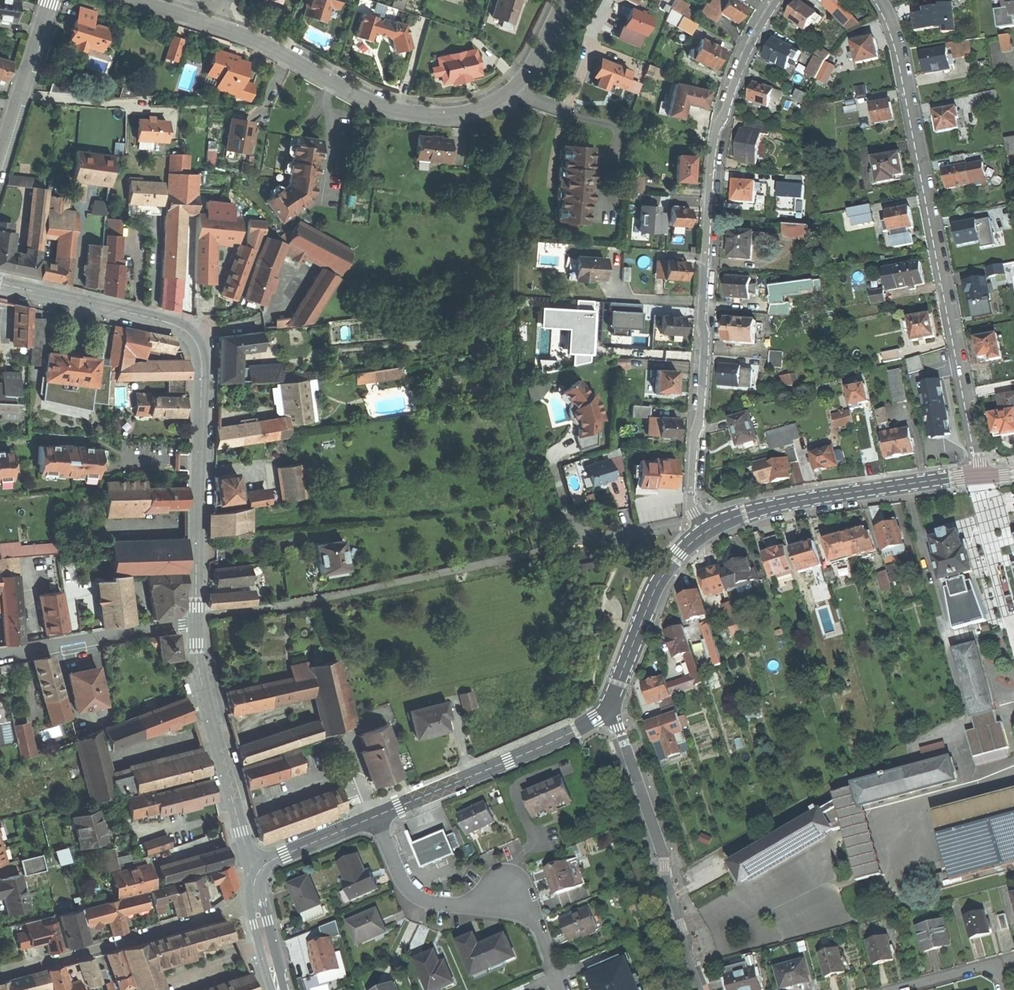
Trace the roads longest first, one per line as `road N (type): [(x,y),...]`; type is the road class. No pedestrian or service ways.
road 1 (residential): [(775,0),(747,49),(711,149),(690,492),(706,532)]
road 2 (residential): [(980,475),(900,54),(879,0)]
road 3 (tertiary): [(0,285),(177,325),(196,343),(203,381),(196,621)]
road 4 (residential): [(220,27),(368,101),(455,114),(515,88),(565,0)]
road 5 (residential): [(375,816),(415,897),(460,905),(507,893),(539,923),(562,989)]
road 6 (residential): [(606,712),(661,849),(700,989)]
road 7 (tertiary): [(980,475),(787,503),(706,532)]
road 8 (residential): [(255,901),(0,974)]
road 9 (tertiary): [(196,621),(201,682),(258,872)]
road 10 (tertiary): [(606,712),(375,816)]
road 11 (tertiary): [(706,532),(656,586),(606,712)]
road 12 (residential): [(196,621),(0,653)]
road 13 (residential): [(0,166),(52,0)]
road 14 (residential): [(980,475),(1013,615)]
road 15 (tertiary): [(375,816),(258,872)]

